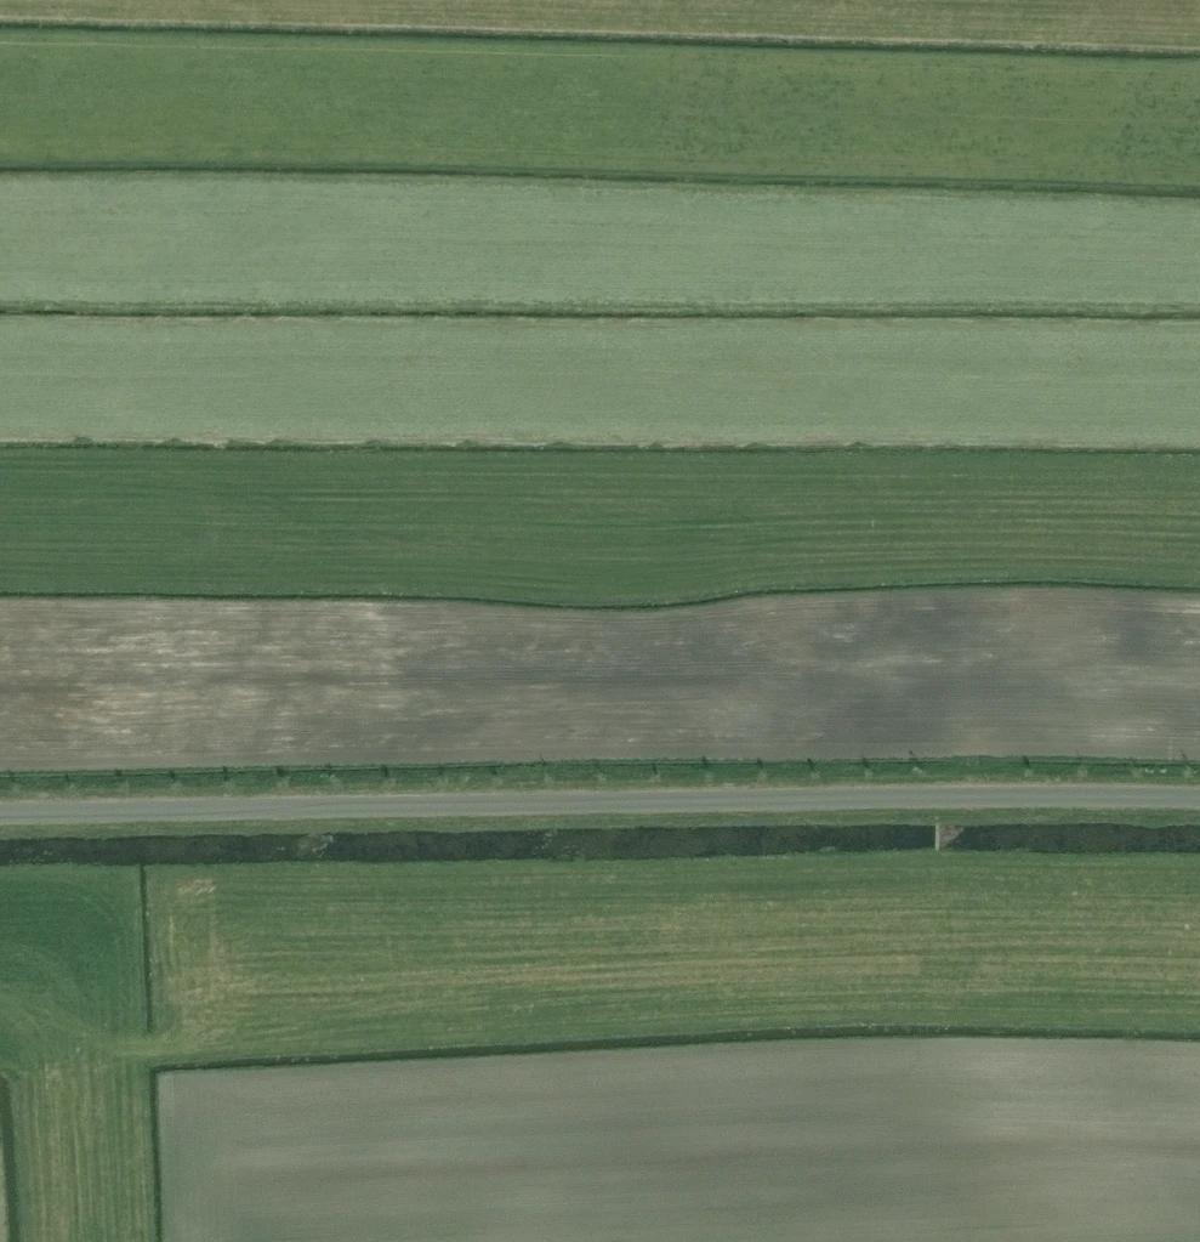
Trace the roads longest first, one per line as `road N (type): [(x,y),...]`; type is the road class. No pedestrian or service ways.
road 1 (unclassified): [(0,811),(880,793),(1199,798)]

